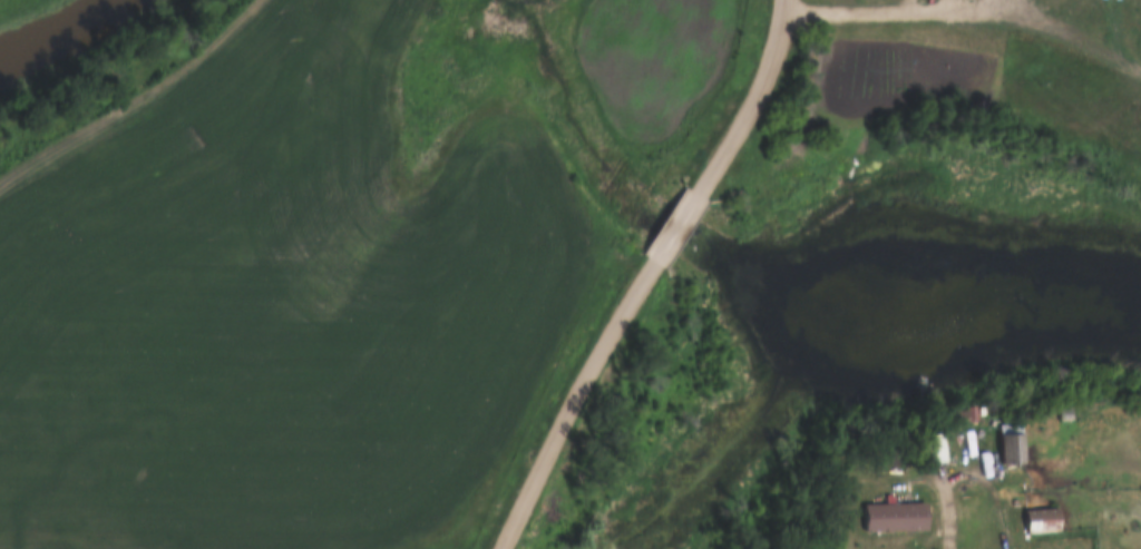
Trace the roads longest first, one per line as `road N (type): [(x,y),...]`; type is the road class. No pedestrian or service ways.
road 1 (residential): [(498,548),(543,447),(654,257)]
road 2 (track): [(0,179),(153,85),(259,0)]
road 3 (residential): [(699,188),(764,79),(786,0)]

